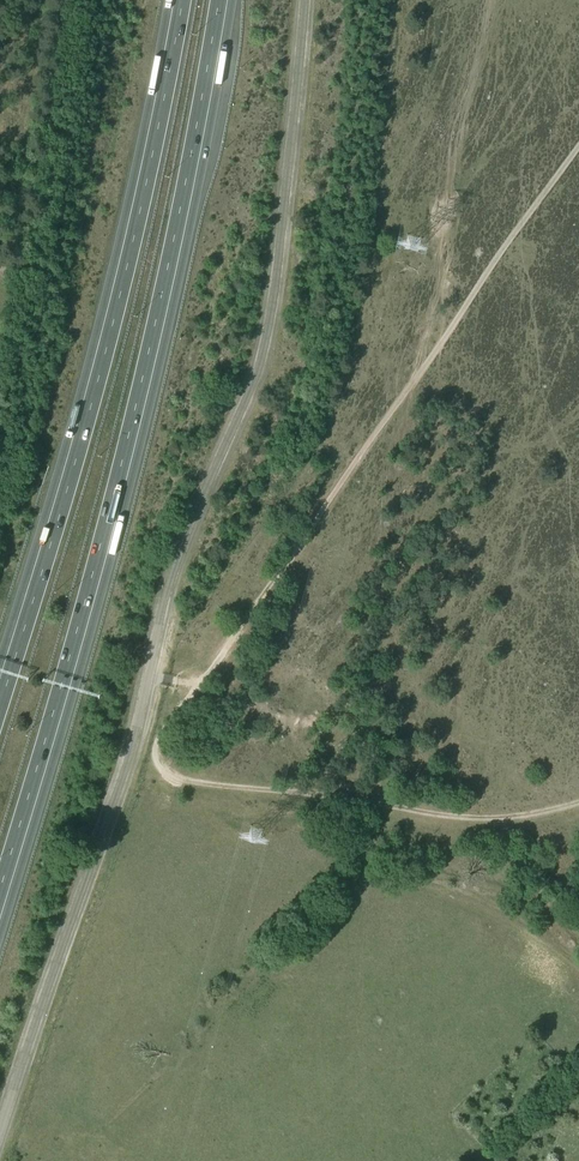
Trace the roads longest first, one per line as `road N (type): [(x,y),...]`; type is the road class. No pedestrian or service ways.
road 1 (unclassified): [(0,1131),(129,759),(172,575),(261,360),(304,0)]
road 2 (motorway): [(0,901),(136,404),(219,0)]
road 3 (motorway): [(183,0),(120,294),(0,701)]
road 4 (track): [(198,685),(578,148)]
road 5 (track): [(578,804),(519,817),(450,818),(177,780),(157,765),(157,746),(198,685)]

